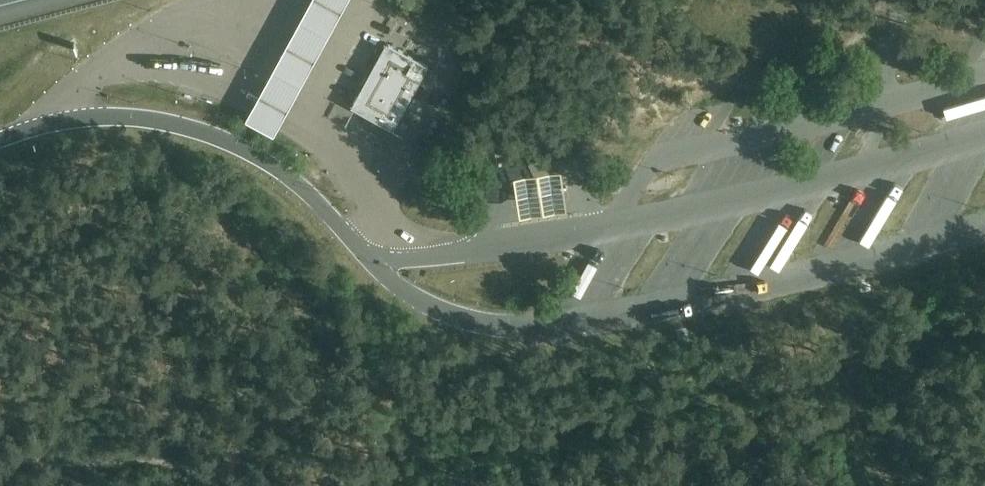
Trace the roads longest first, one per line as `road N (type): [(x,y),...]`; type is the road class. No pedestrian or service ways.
road 1 (track): [(213,485),(162,459),(0,458)]

